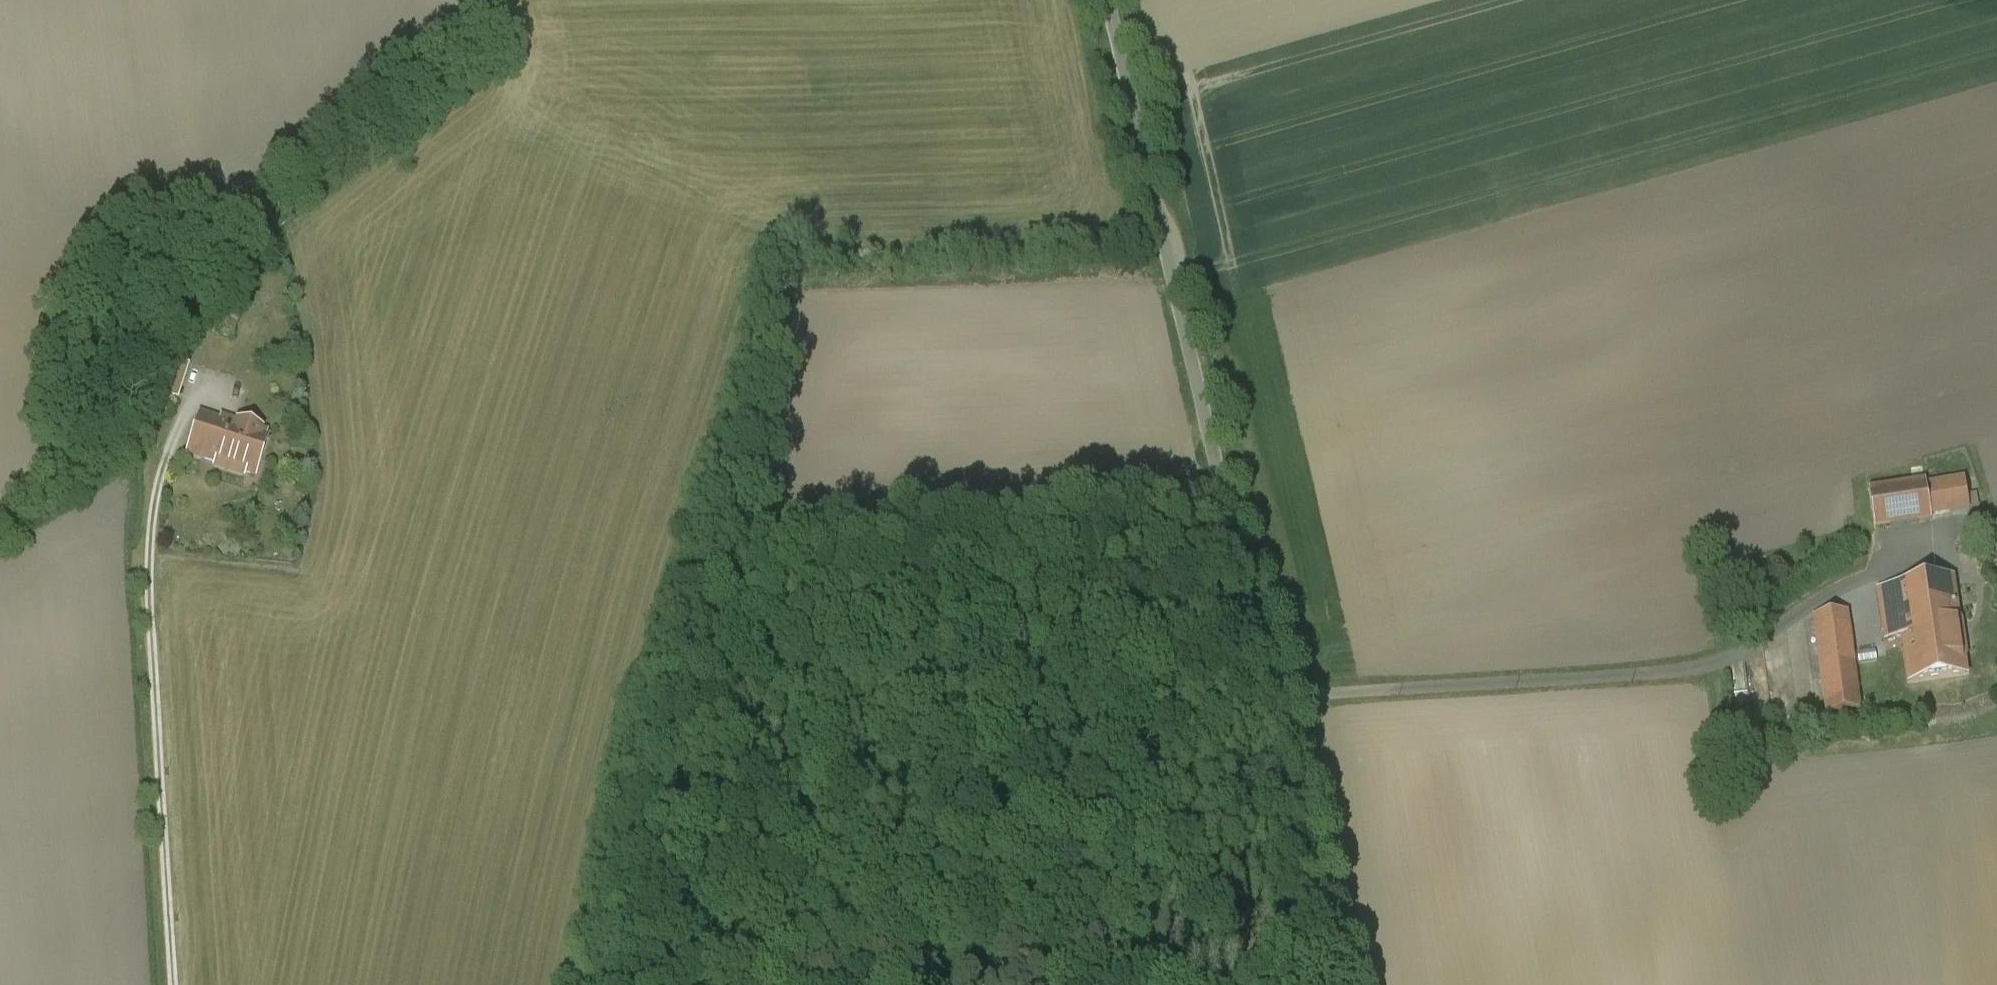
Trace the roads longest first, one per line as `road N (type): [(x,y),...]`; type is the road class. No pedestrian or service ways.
road 1 (unclassified): [(1111,0),(1334,984)]

